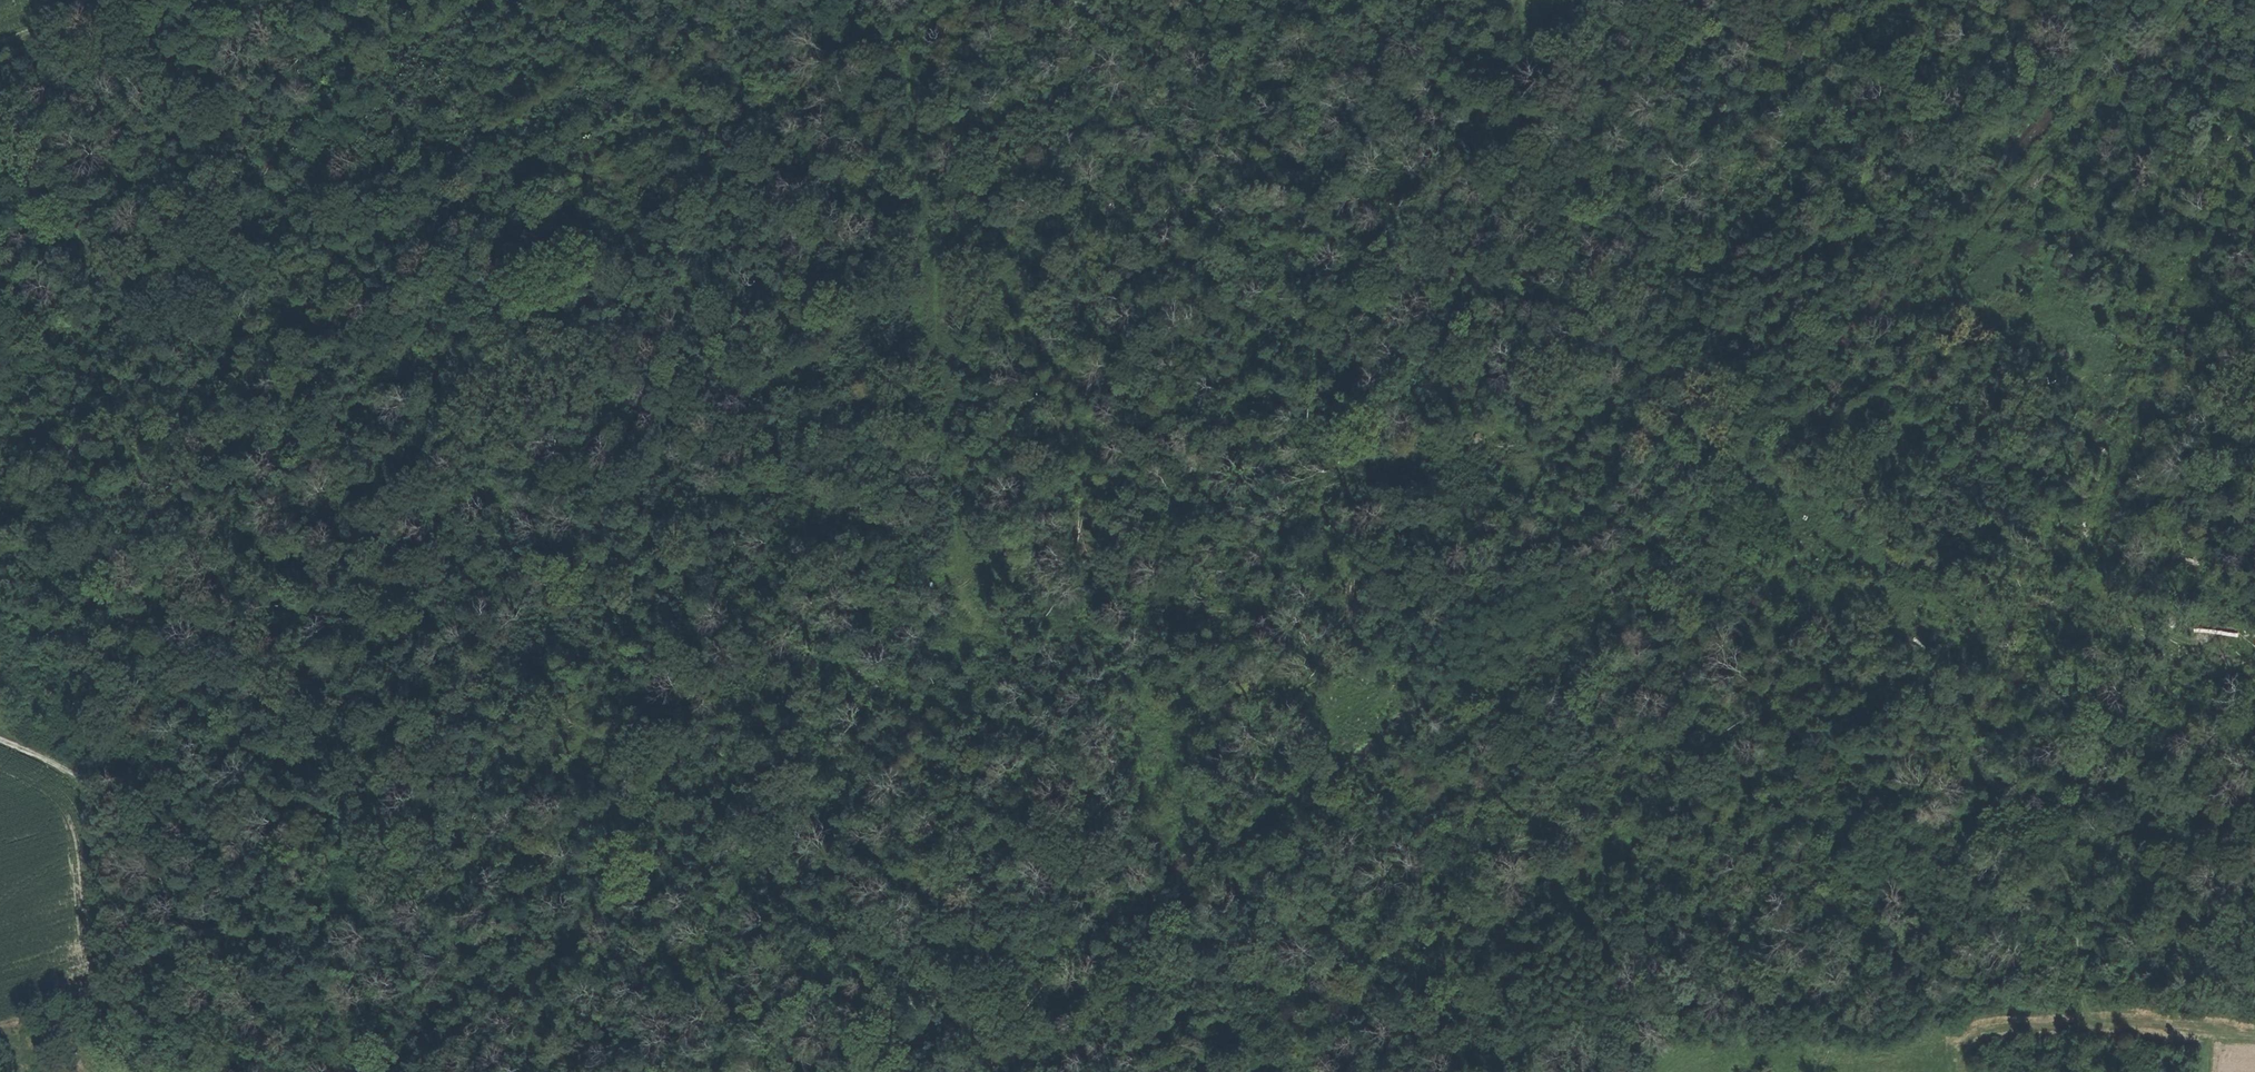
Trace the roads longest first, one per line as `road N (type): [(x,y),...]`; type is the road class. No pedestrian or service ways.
road 1 (track): [(1971,1071),(1972,1042),(1987,1030),(2092,1027),(2254,1039)]
road 2 (track): [(0,113),(90,0)]

